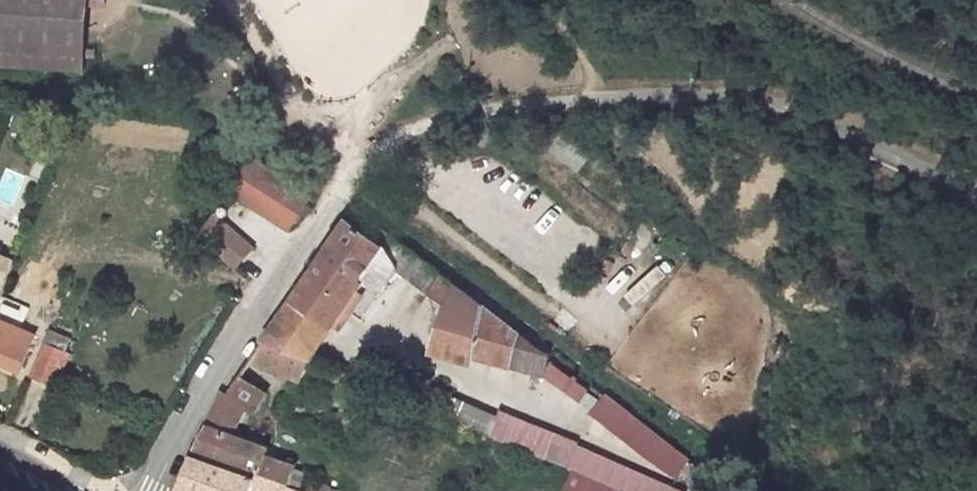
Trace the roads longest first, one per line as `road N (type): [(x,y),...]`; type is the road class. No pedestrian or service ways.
road 1 (residential): [(151,490),(330,200)]

